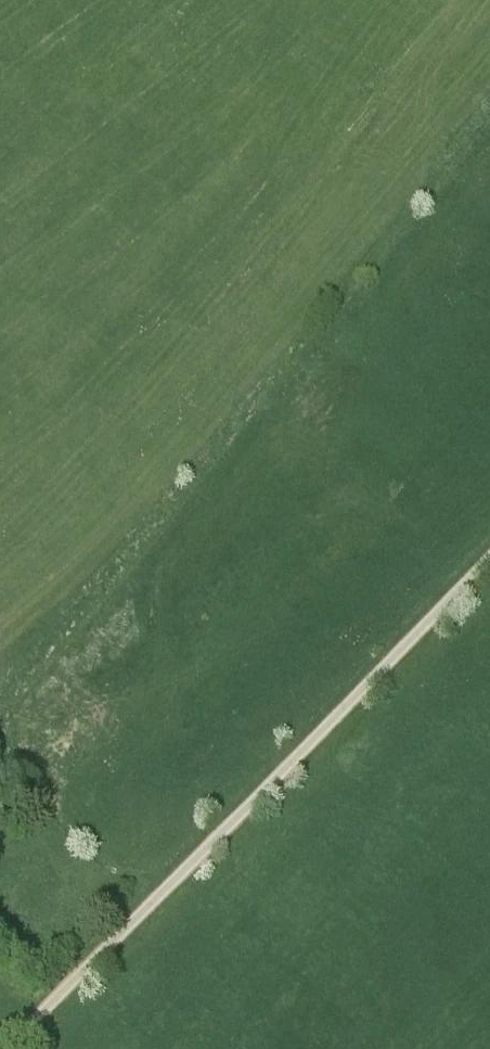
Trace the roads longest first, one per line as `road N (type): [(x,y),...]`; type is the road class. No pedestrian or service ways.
road 1 (track): [(2,1048),(489,551)]

